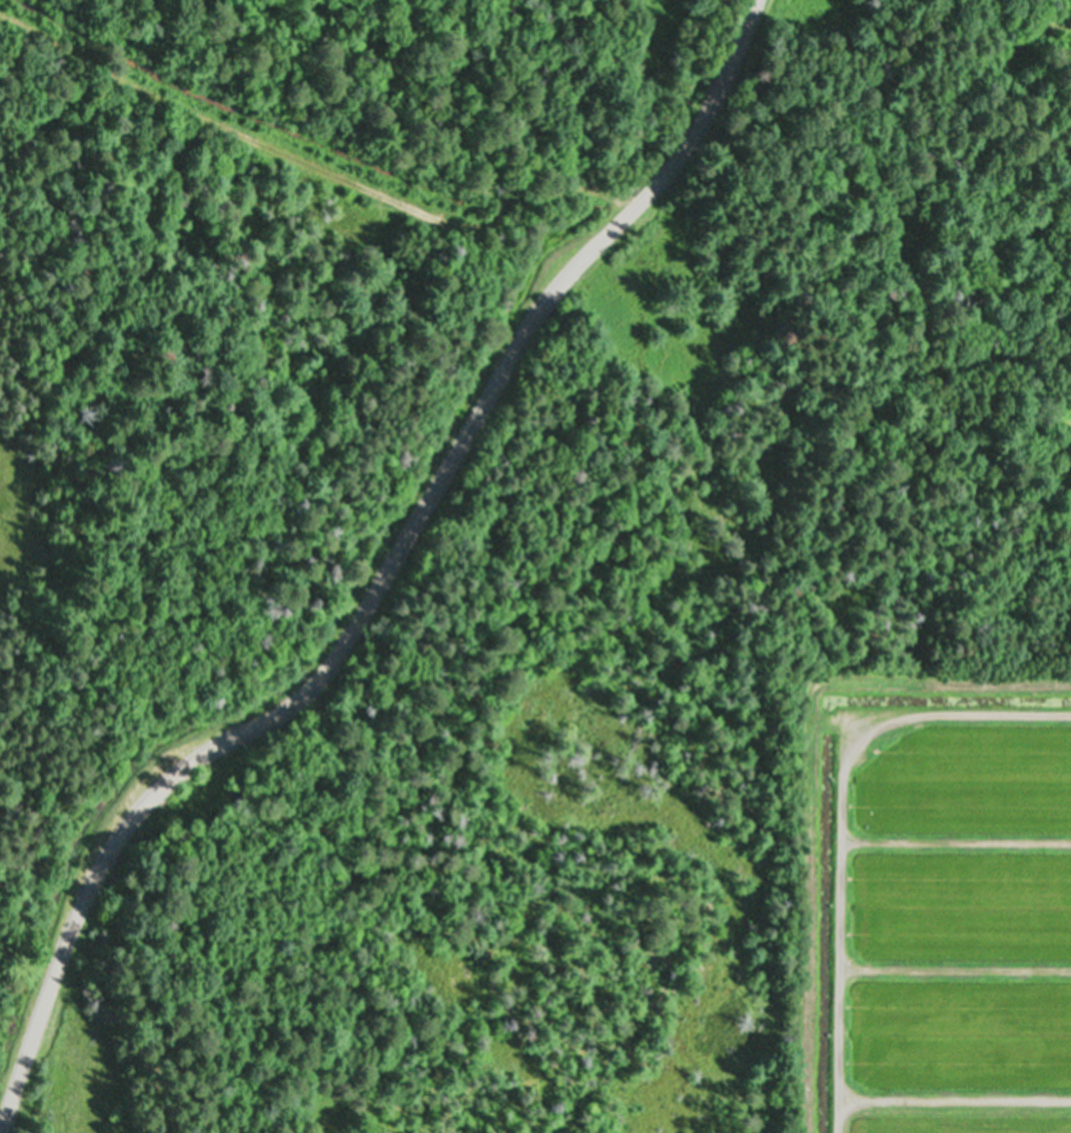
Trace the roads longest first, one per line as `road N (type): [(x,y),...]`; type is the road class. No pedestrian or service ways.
road 1 (track): [(99,0),(183,63),(509,225),(549,200),(609,220)]
road 2 (track): [(509,225),(450,247),(395,244),(247,184),(0,52)]

